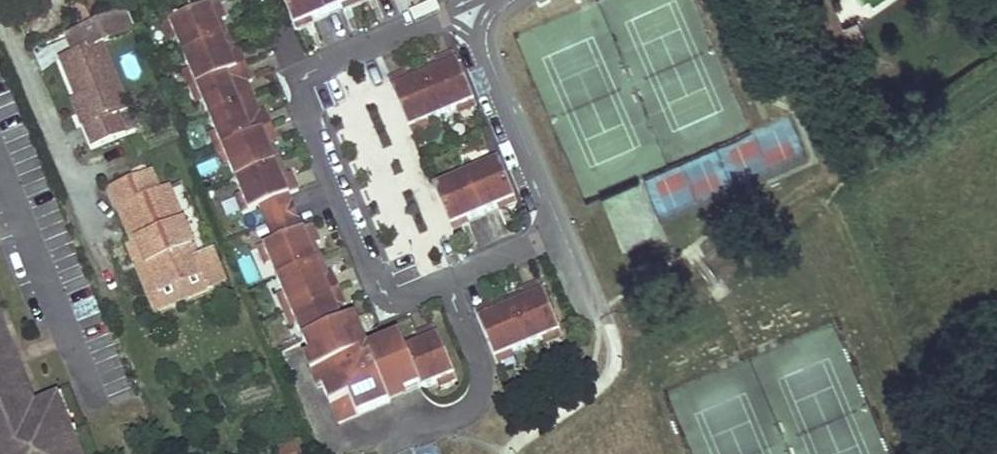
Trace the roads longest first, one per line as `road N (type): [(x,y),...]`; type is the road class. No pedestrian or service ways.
road 1 (residential): [(466,7),(296,77),(388,303),(559,232)]
road 2 (residential): [(559,232),(466,7)]

